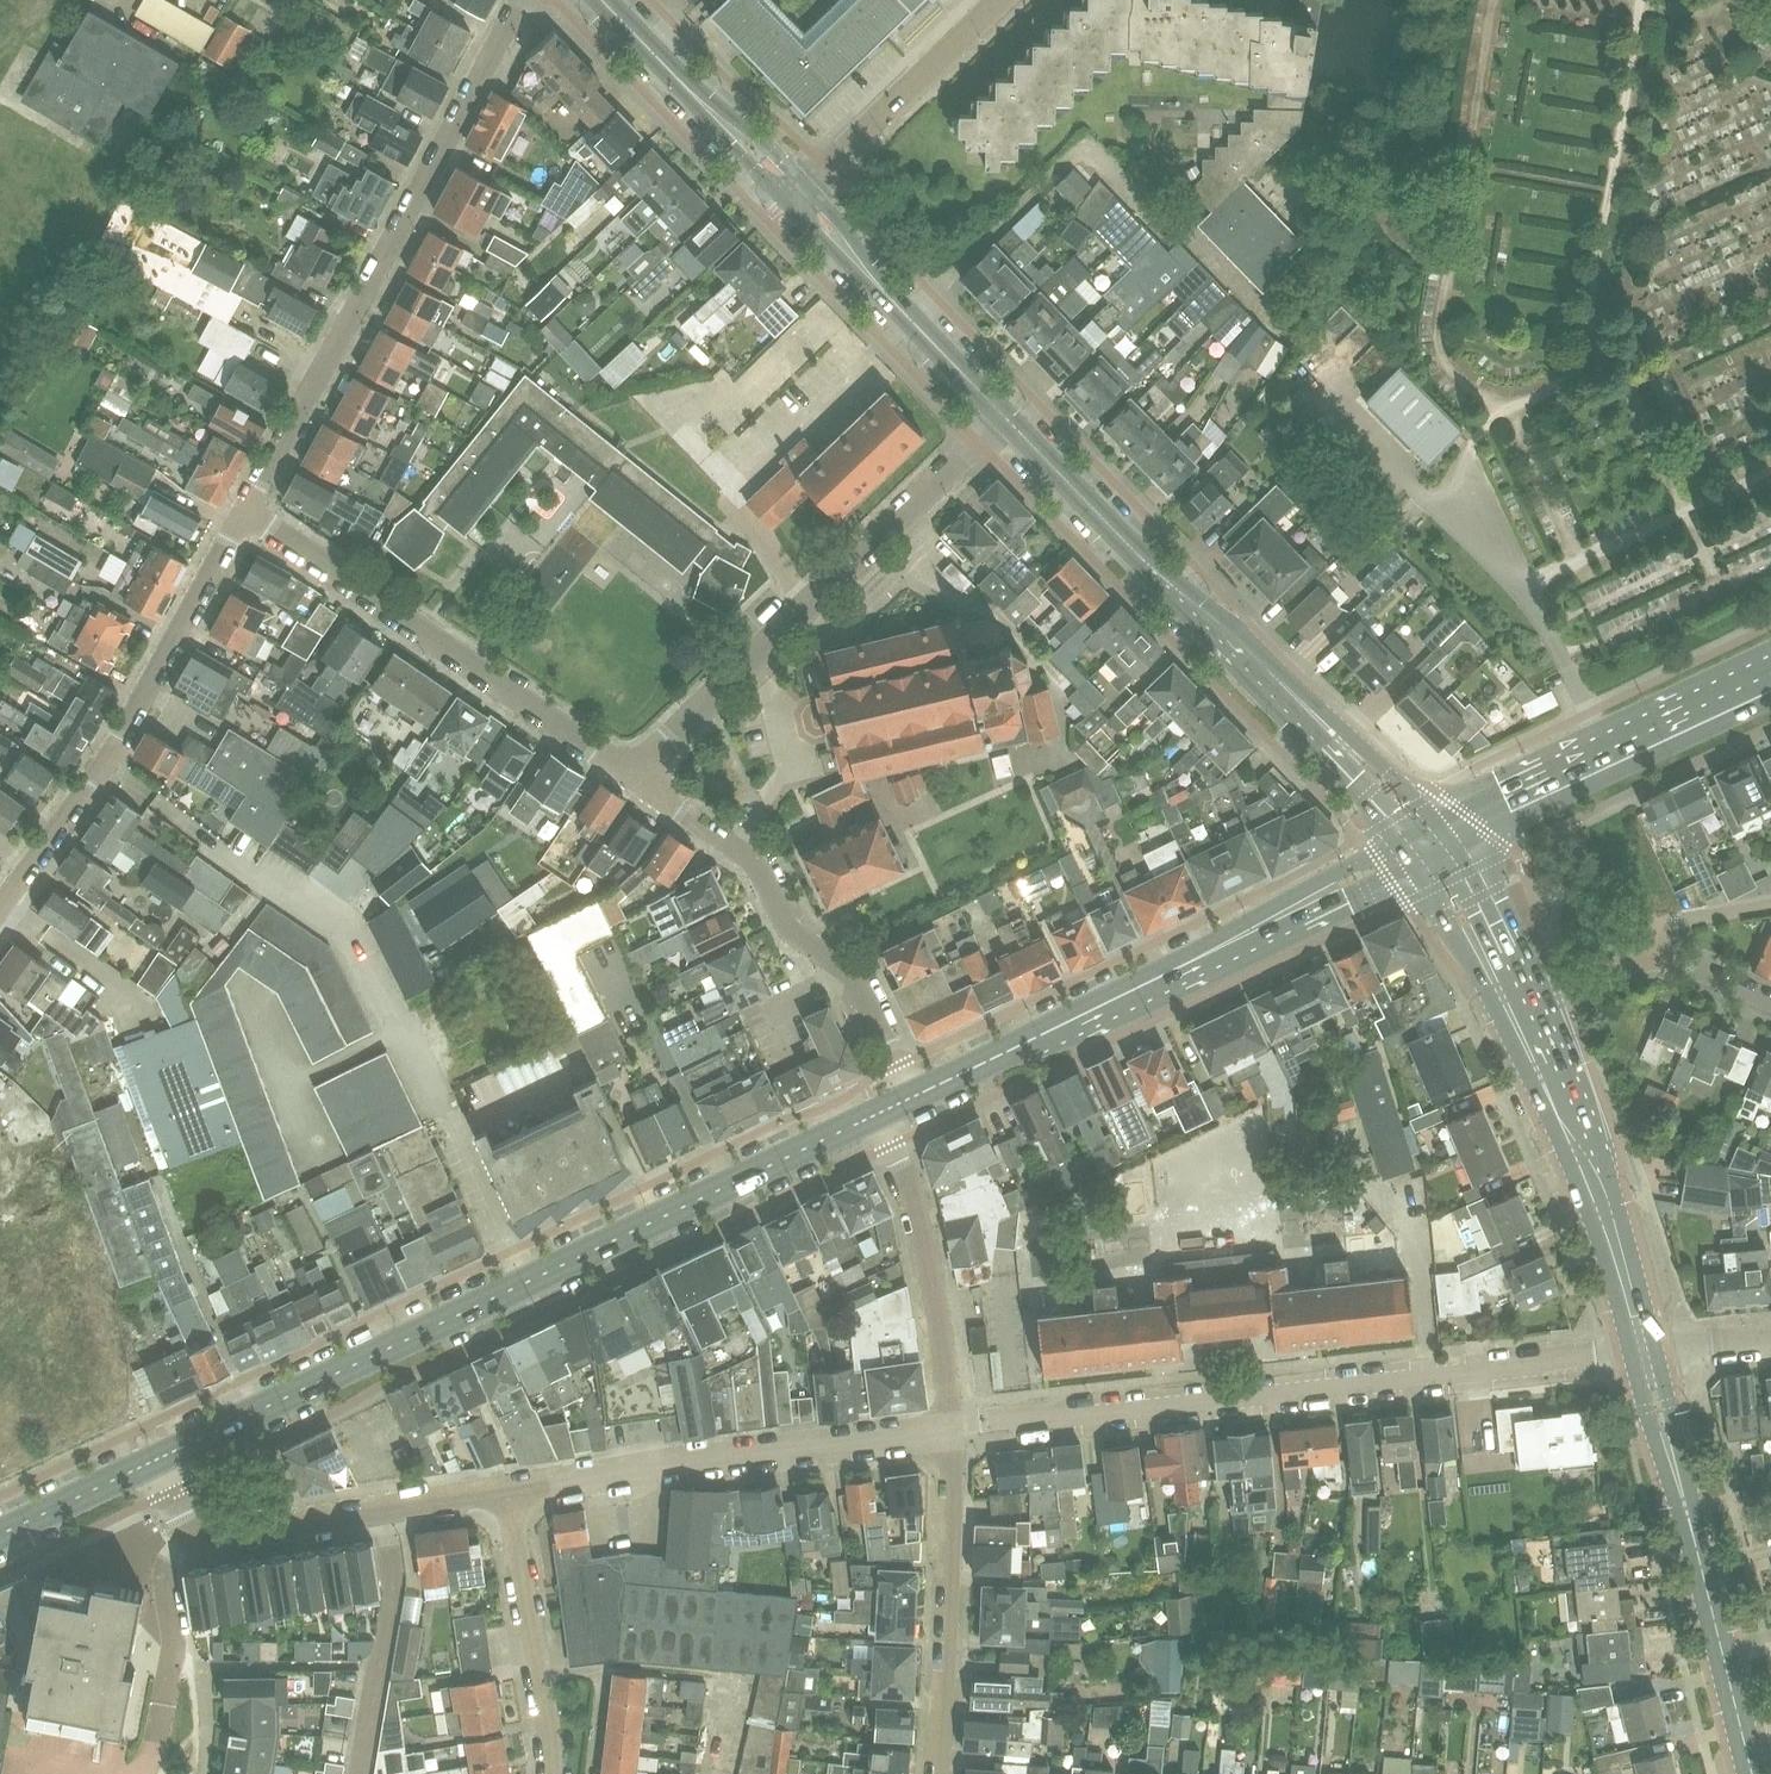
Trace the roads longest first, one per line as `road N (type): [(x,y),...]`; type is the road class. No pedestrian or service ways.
road 1 (secondary): [(155,1461),(878,1114)]
road 2 (residential): [(1645,1352),(950,1426)]
road 3 (primary): [(1436,838),(1005,417)]
road 4 (secondary): [(910,1098),(1436,838)]
road 5 (residential): [(524,0),(245,512)]
road 6 (primary): [(1645,1352),(1554,1074),(1464,875),(1436,838)]
road 7 (residential): [(639,778),(666,740),(1005,417)]
road 8 (residential): [(245,512),(639,778)]
road 9 (residential): [(0,907),(104,762),(245,512)]
road 10 (residential): [(950,1426),(509,1492)]
road 11 (primary): [(1750,1773),(1645,1352)]
road 12 (residential): [(910,1098),(852,974),(787,926),(753,862),(639,778)]
road 13 (primary): [(1436,838),(1770,678)]
road 14 (residential): [(950,1426),(953,1545),(936,1773)]
road 15 (residential): [(878,1114),(911,1194),(932,1281),(950,1426)]
road 16 (primary): [(1005,417),(793,201)]
road 17 (unclassified): [(793,201),(1003,0)]
road 18 (residential): [(509,1492),(552,1773)]
road 19 (primary): [(793,201),(600,0)]
road 20 (residential): [(385,1512),(210,1541),(193,1535),(155,1461)]
road 21 (residential): [(1770,1006),(1646,950),(1653,932),(1682,921),(1770,905)]
road 22 (residential): [(385,1512),(392,1589),(362,1773)]
road 23 (secondary): [(0,1537),(155,1461)]
road 24 (residential): [(509,1492),(385,1512)]
road 25 (unclassified): [(1645,1352),(1770,1340)]

